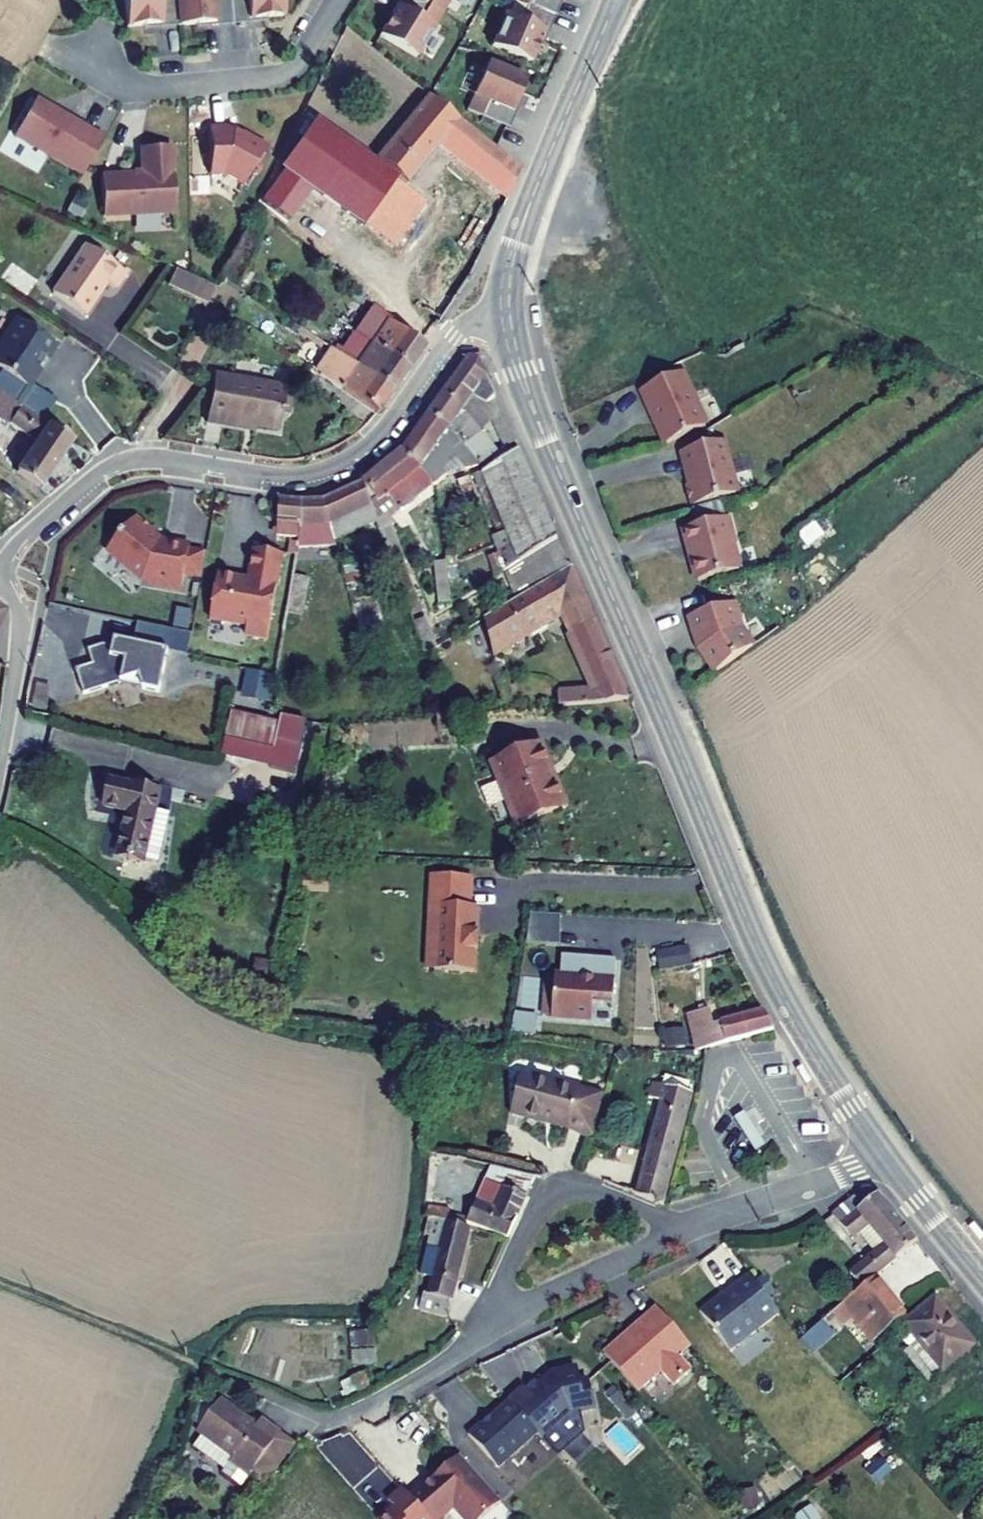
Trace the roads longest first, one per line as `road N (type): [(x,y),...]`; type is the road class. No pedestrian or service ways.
road 1 (tertiary): [(507,307),(537,421),(756,941),(798,1026),(883,1151)]
road 2 (residential): [(507,307),(456,332),(378,435),(336,466),(288,476),(133,462),(75,491),(1,561)]
road 3 (residential): [(49,41),(140,86),(270,75),(297,62),(337,0)]
road 4 (tertiary): [(617,0),(527,211),(507,307)]
road 5 (residential): [(471,1340),(537,1204),(553,1190),(587,1187),(689,1228)]
road 6 (residential): [(689,1228),(471,1340)]
road 7 (residential): [(1,561),(18,627),(0,778)]
road 8 (residential): [(883,1151),(831,1178),(689,1228)]
road 9 (residential): [(471,1340),(408,1384),(313,1423)]
road 10 (tertiary): [(883,1151),(982,1281)]

